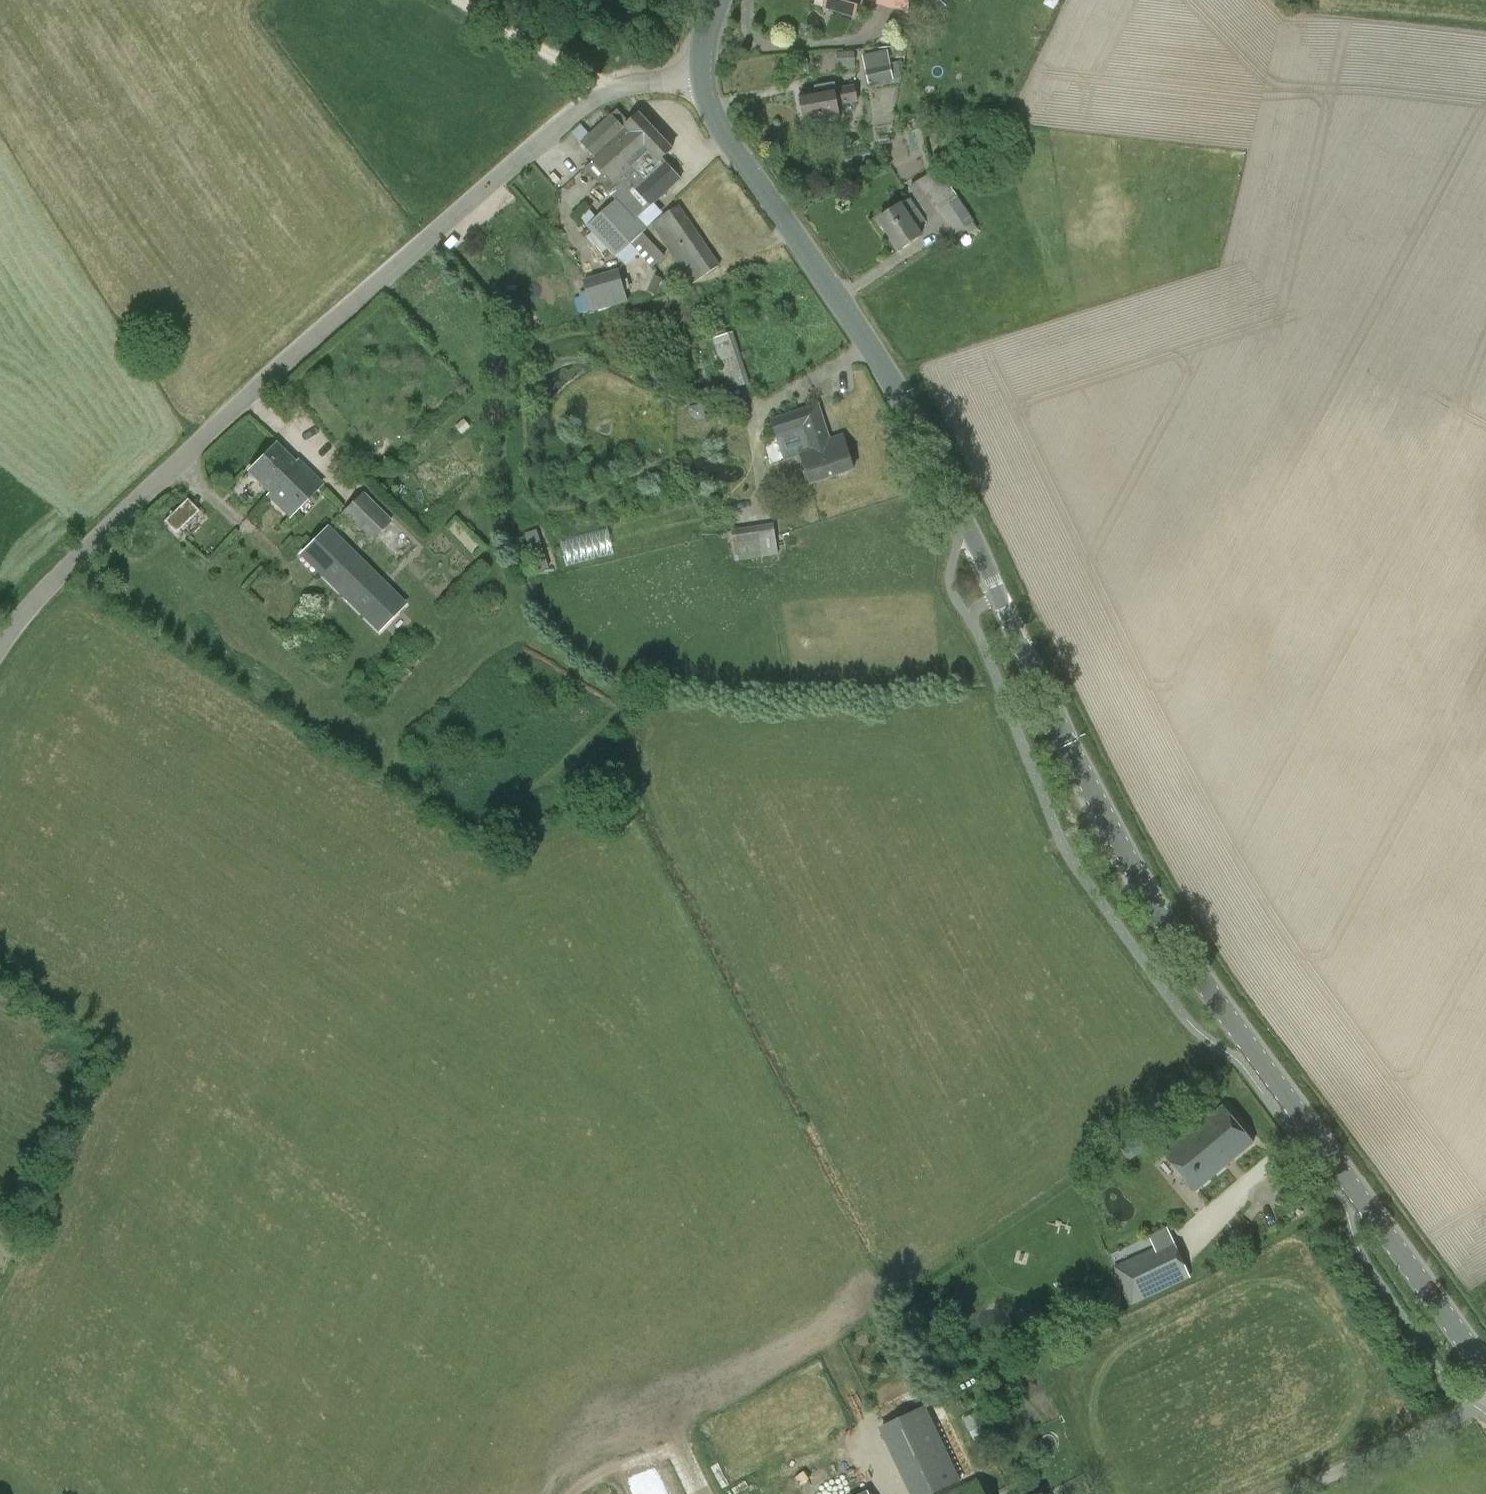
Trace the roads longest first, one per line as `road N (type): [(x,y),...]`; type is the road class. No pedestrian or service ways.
road 1 (tertiary): [(1485,1364),(1212,983),(1067,738),(879,347),(709,112),(700,70)]
road 2 (unclassified): [(0,637),(145,490),(471,192),(607,89),(700,70)]
road 3 (unclassified): [(1269,1493),(1485,1395)]
road 4 (track): [(459,0),(607,89)]

